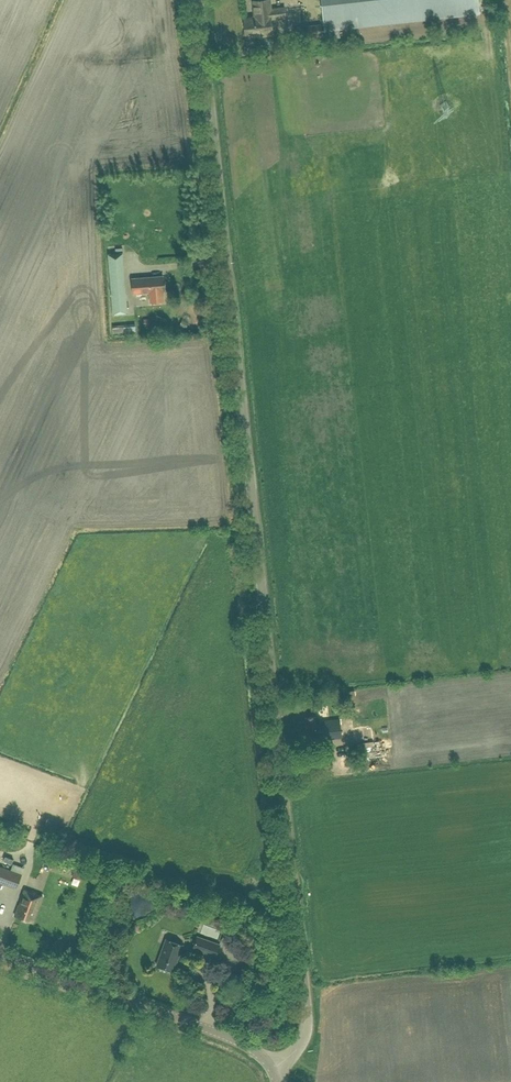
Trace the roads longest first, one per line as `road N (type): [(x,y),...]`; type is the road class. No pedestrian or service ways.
road 1 (unclassified): [(274,1070),(306,1032),(307,1002),(198,0)]
road 2 (tertiary): [(274,1070),(249,1047),(205,1028),(0,955)]

